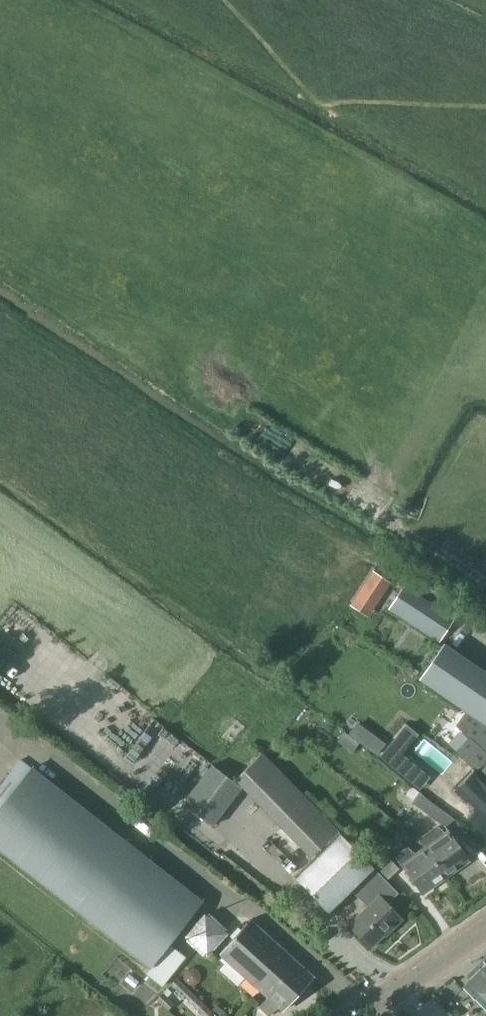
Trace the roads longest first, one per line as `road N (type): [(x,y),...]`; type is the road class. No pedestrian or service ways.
road 1 (track): [(250,422),(485,581)]
road 2 (tertiary): [(361,1015),(485,924)]

